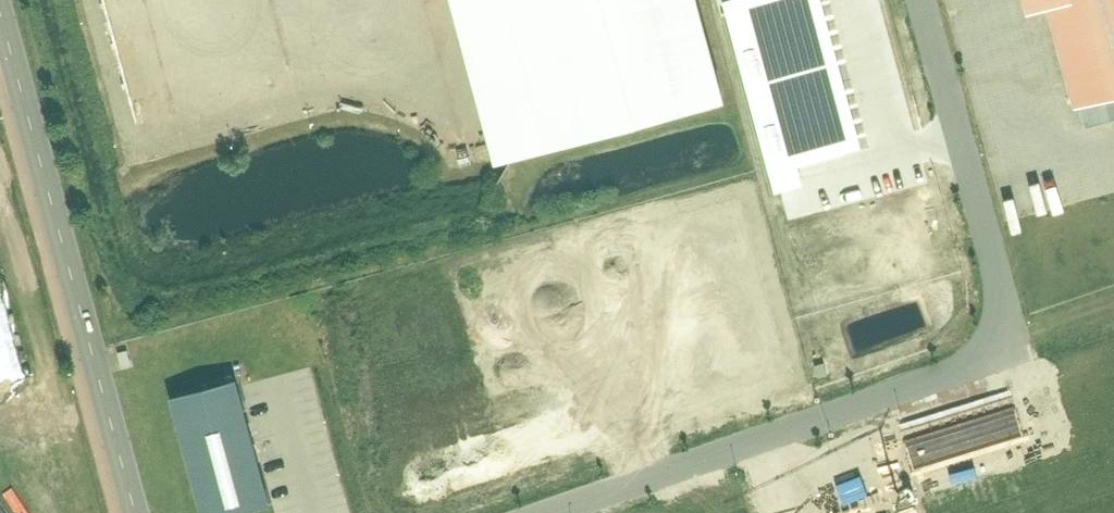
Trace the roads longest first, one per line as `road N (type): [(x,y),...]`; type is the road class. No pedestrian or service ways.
road 1 (residential): [(550,512),(978,366),(1006,340),(1004,292),(926,0)]
road 2 (tertiary): [(137,512),(0,8)]

